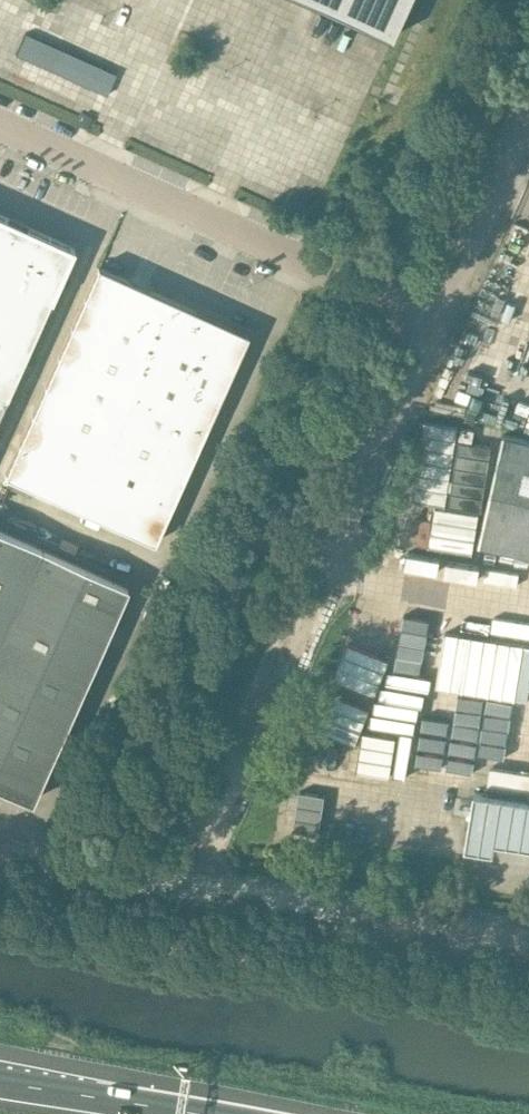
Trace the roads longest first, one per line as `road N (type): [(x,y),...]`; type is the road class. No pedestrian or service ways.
road 1 (unclassified): [(179,885),(440,321)]
road 2 (unclassified): [(440,321),(0,123)]
road 3 (unclassified): [(528,939),(179,885)]
road 4 (unclassified): [(440,321),(528,118)]
road 5 (motorway): [(199,1113),(0,1082)]
road 6 (unclassified): [(179,885),(0,858)]

